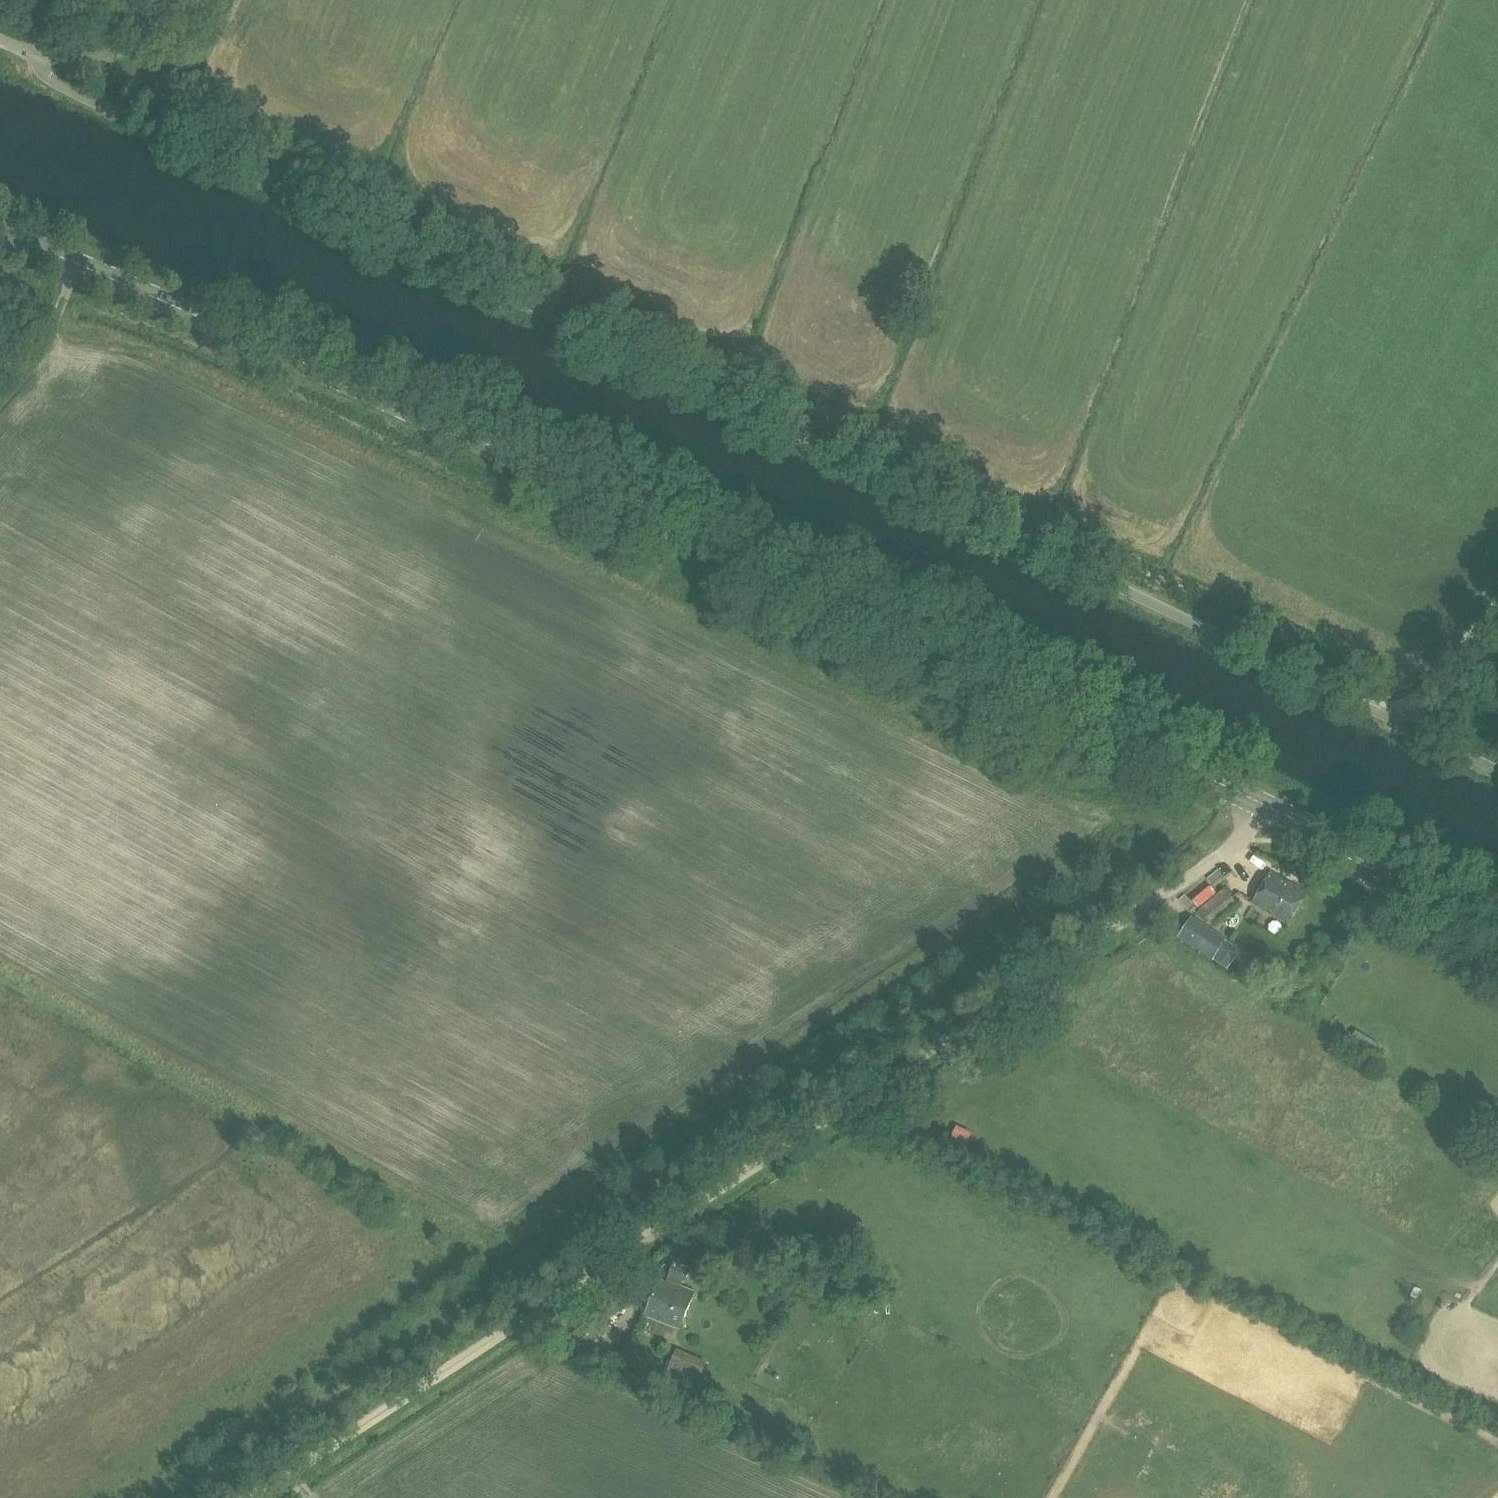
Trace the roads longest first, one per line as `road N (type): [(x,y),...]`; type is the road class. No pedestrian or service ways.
road 1 (secondary): [(1497,916),(891,627),(0,230)]
road 2 (unclassified): [(1497,765),(84,96),(51,77),(35,53)]
road 3 (track): [(253,1497),(1222,855),(1261,802)]
road 4 (track): [(284,186),(160,97),(135,41)]
road 5 (unclassified): [(35,53),(74,60),(118,52),(170,0)]
road 6 (track): [(1402,718),(1497,606)]

